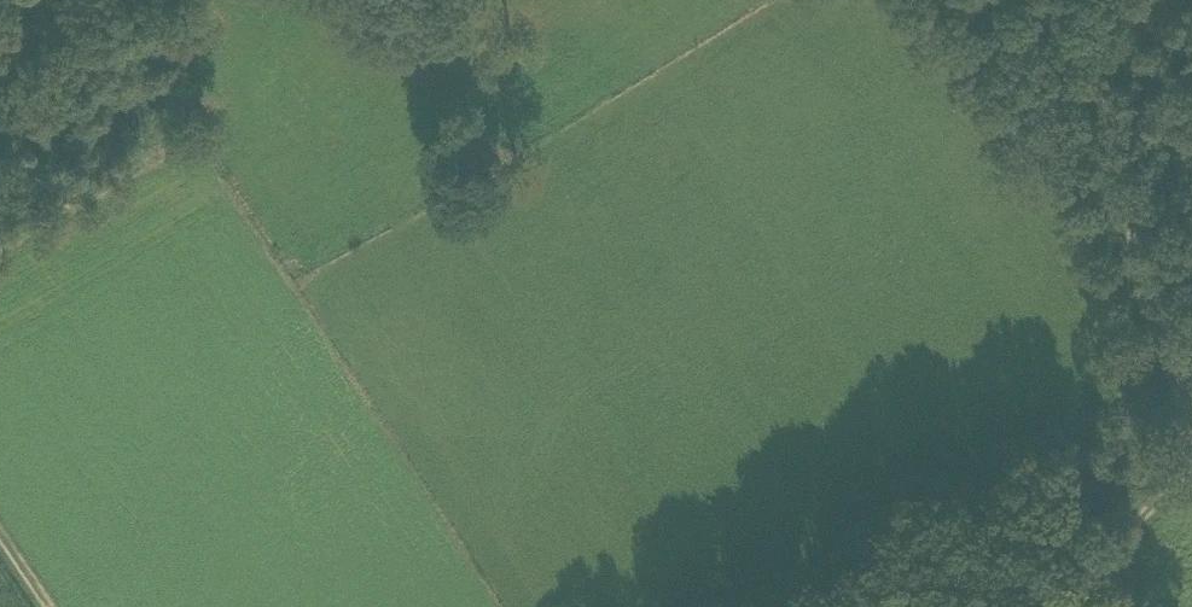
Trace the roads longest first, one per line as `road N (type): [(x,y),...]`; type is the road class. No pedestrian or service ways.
road 1 (track): [(1036,0),(1118,151),(1142,317),(1191,416)]
road 2 (track): [(1191,460),(1056,606)]

